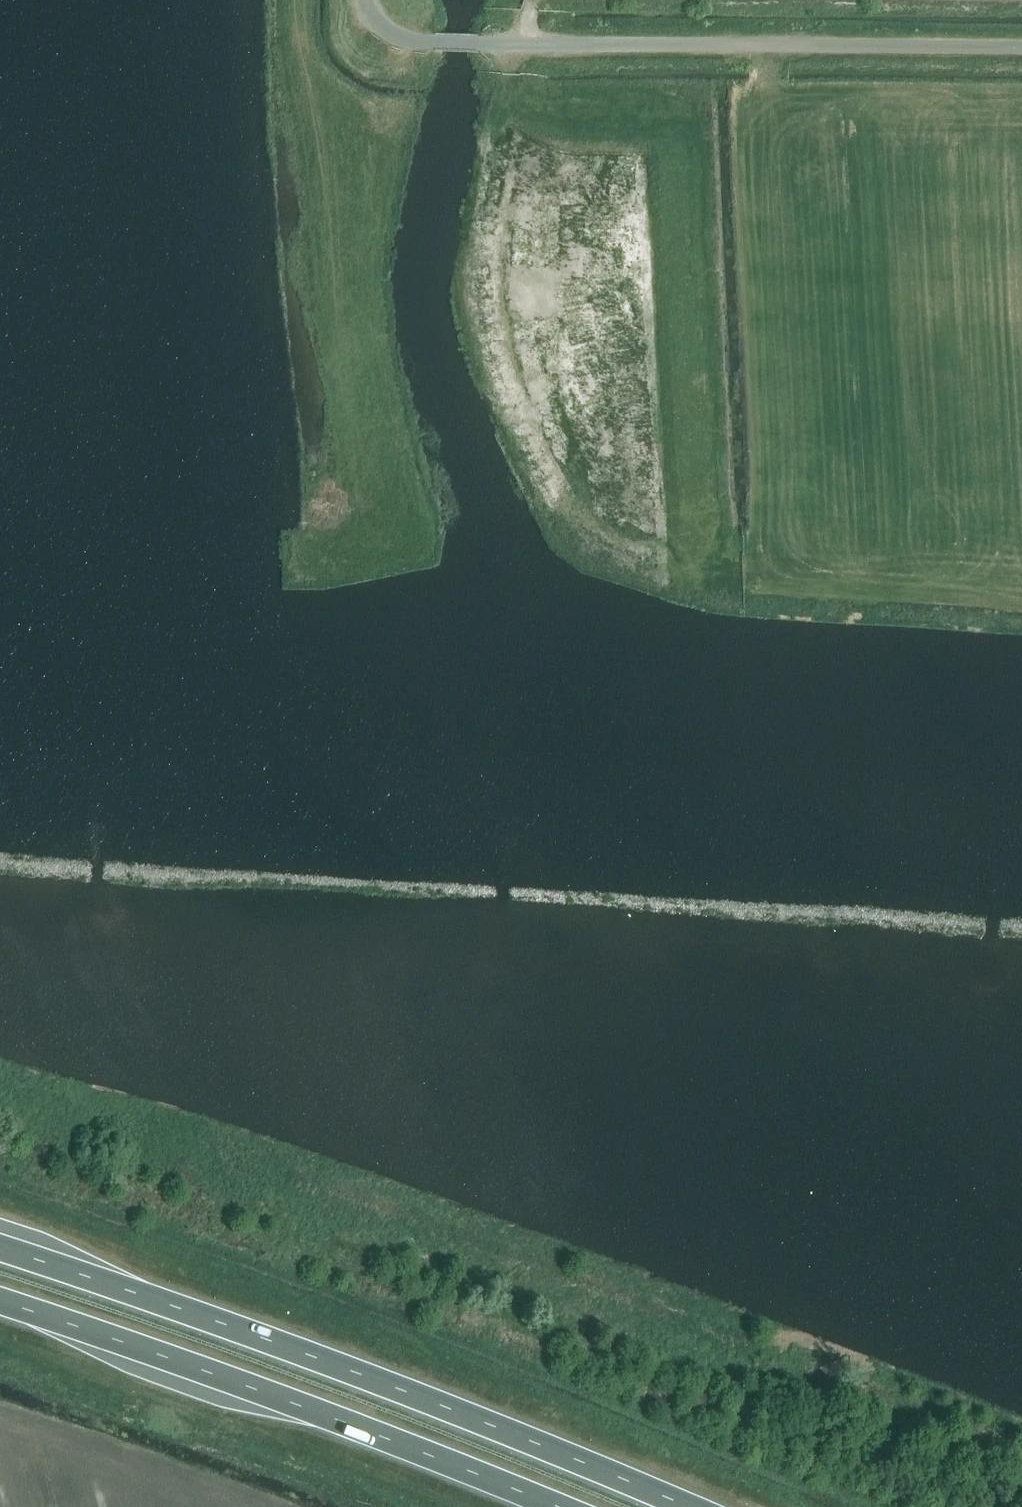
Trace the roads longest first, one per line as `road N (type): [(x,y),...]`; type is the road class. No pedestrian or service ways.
road 1 (trunk): [(684,1506),(314,1358),(0,1249)]
road 2 (unclassified): [(1021,48),(412,43),(374,20),(365,0)]
road 3 (trunk): [(0,1302),(298,1405),(556,1506)]

